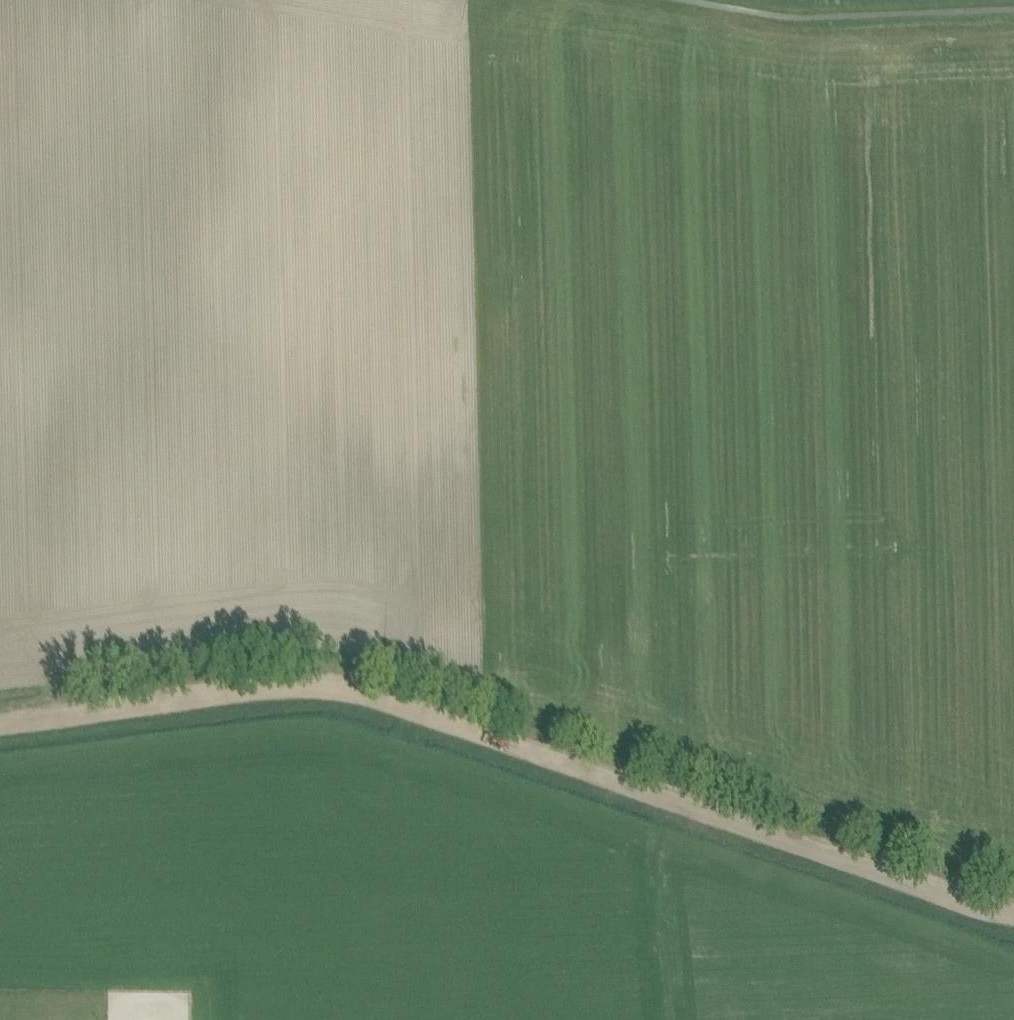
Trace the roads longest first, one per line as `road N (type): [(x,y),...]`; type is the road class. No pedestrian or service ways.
road 1 (track): [(0,725),(334,686),(1013,913)]

